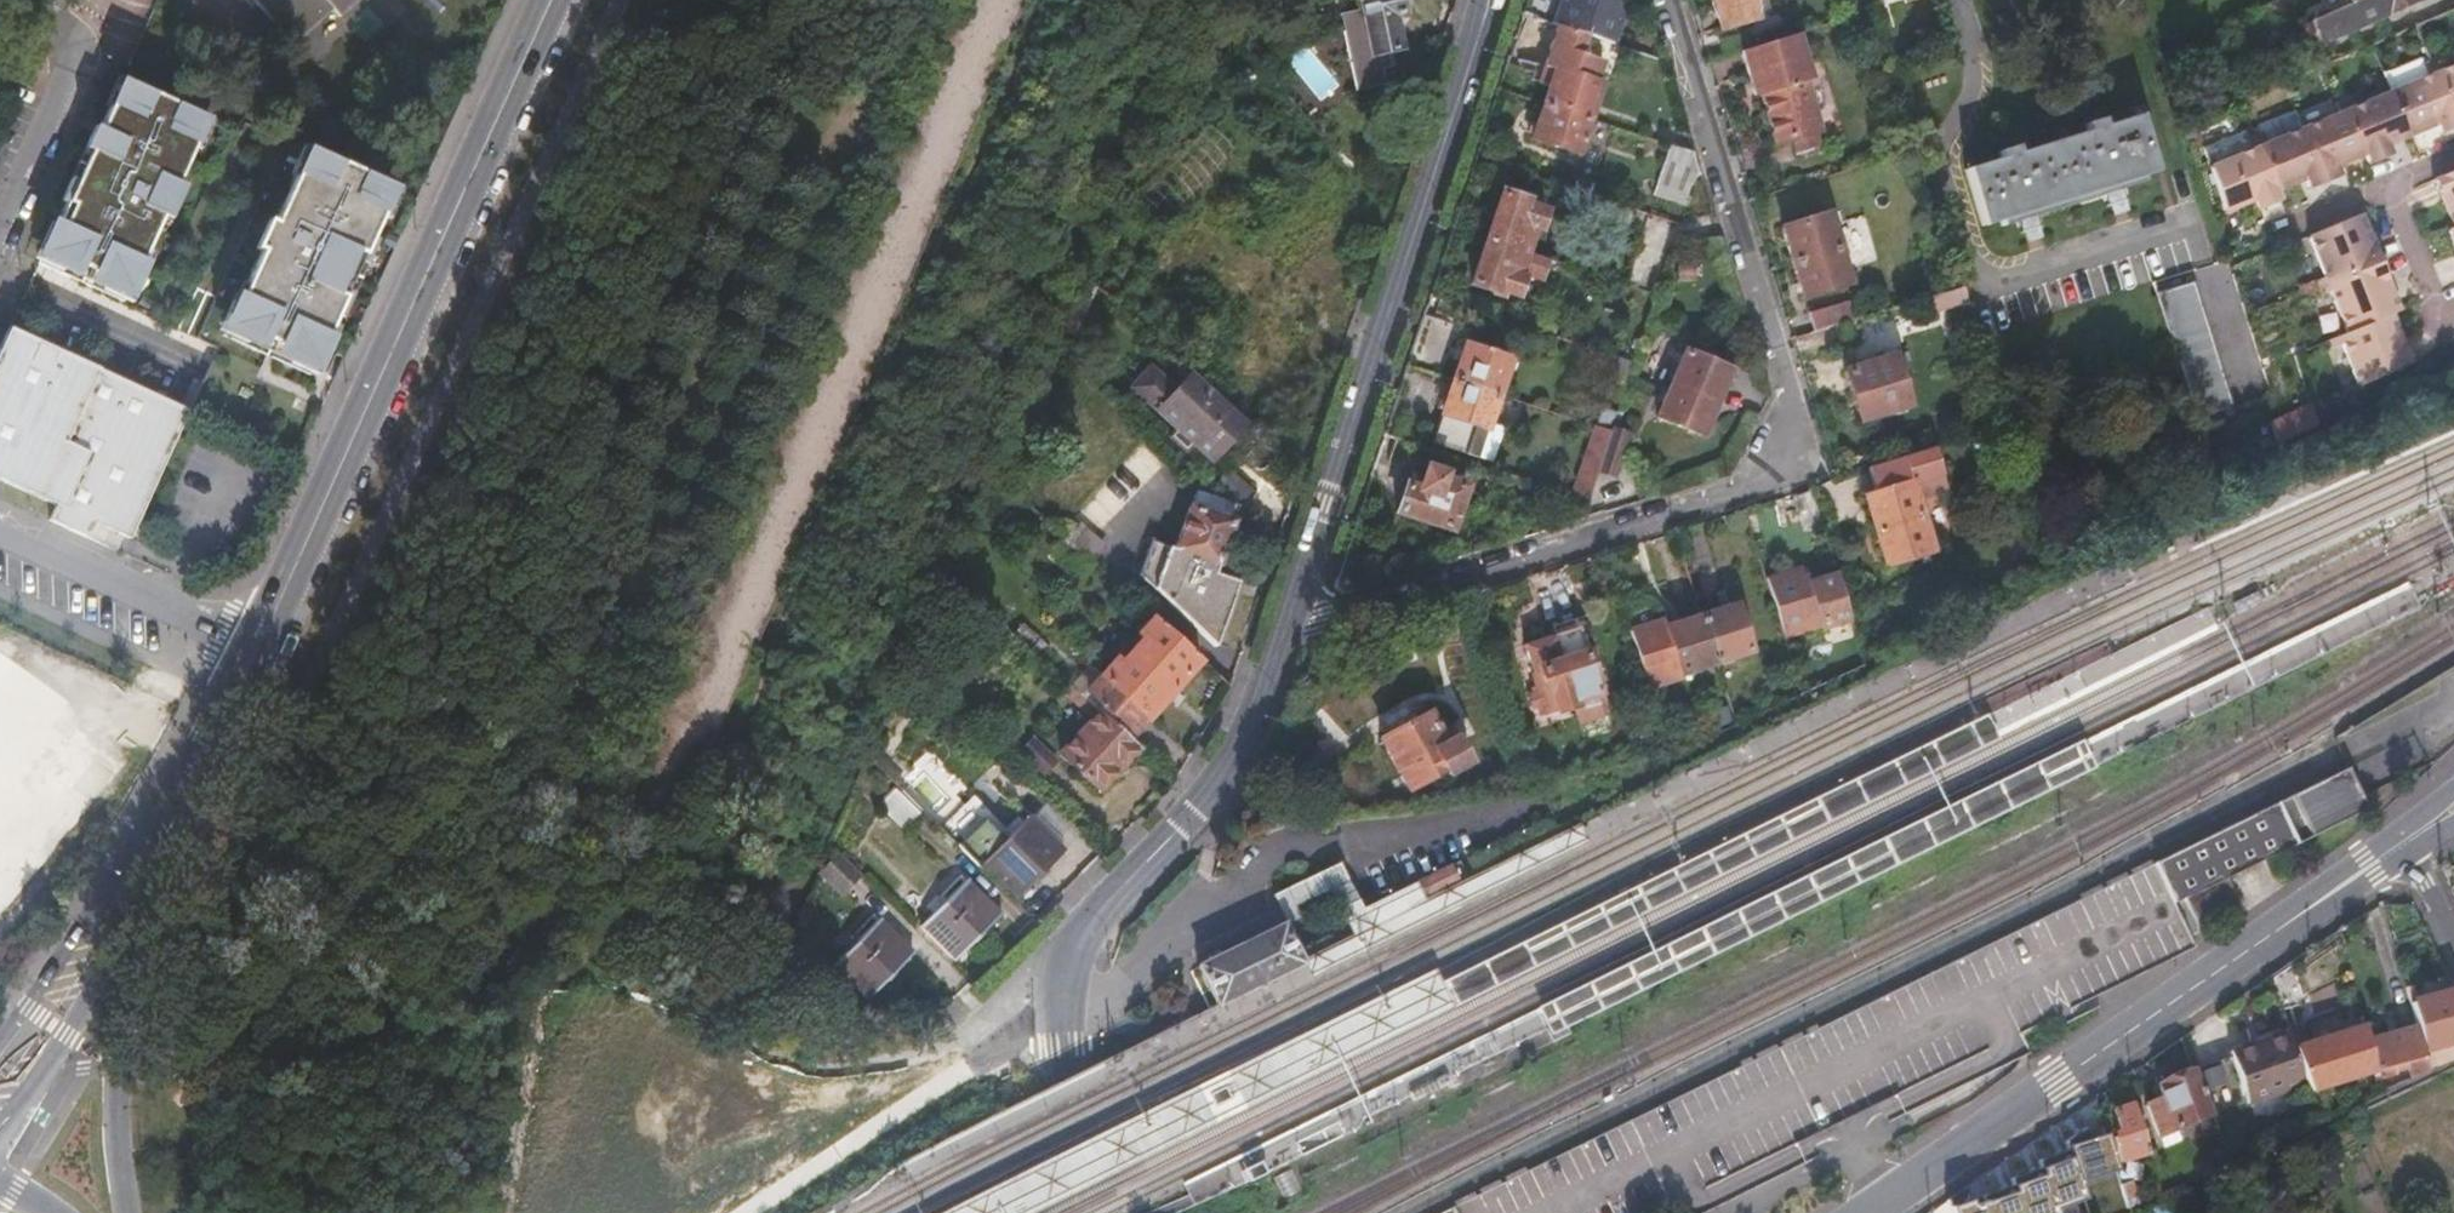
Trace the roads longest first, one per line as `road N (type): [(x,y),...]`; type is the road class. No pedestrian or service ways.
road 1 (residential): [(1292,612),(1320,614),(1768,470),(1782,424),(1664,0)]
road 2 (secondary): [(549,0),(250,644)]
road 3 (residential): [(1292,612),(1228,765),(1186,820),(1097,908),(1059,976),(1058,1045),(1079,1212)]
road 4 (residential): [(1872,1212),(2409,838)]
road 5 (residential): [(1483,0),(1292,612)]
road 6 (secondary): [(124,1212),(109,1057),(133,875)]
road 7 (residential): [(0,528),(250,644)]
road 8 (secondary): [(250,644),(133,875)]
road 9 (residential): [(40,0),(66,36),(70,67),(0,223)]
road 10 (secondary): [(133,875),(0,1082)]

